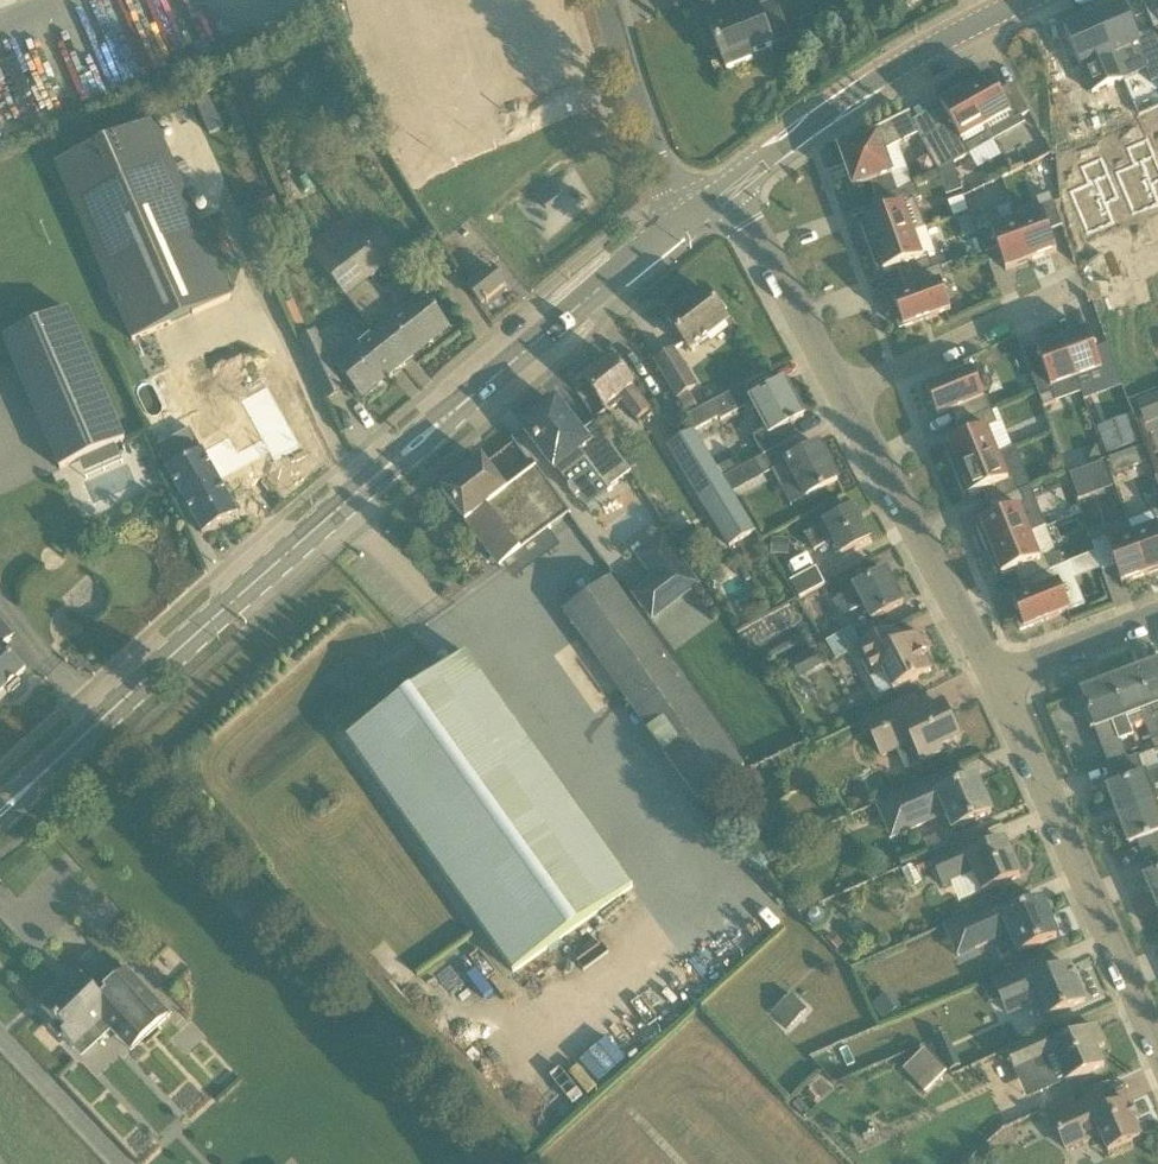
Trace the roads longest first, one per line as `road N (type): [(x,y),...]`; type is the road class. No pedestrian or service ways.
road 1 (secondary): [(0,819),(687,214)]
road 2 (residential): [(1157,1050),(990,684)]
road 3 (secondary): [(725,191),(820,123),(1030,0)]
road 4 (residential): [(990,684),(843,397)]
road 5 (residential): [(843,397),(1077,286)]
road 6 (residential): [(843,397),(725,191)]
road 7 (tertiary): [(687,214),(637,100),(609,0)]
road 8 (residential): [(990,684),(1157,621)]

